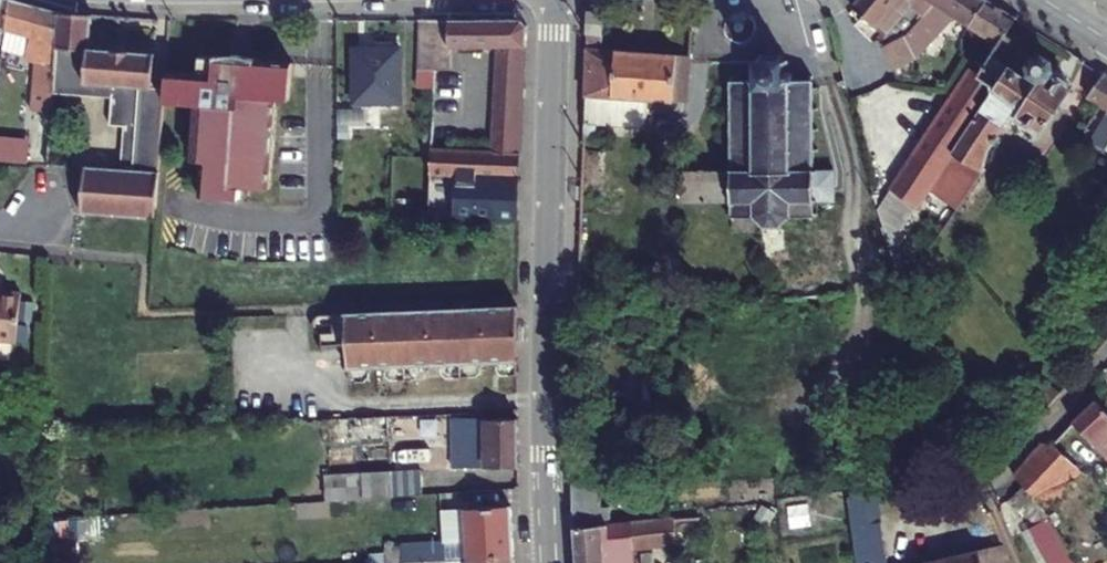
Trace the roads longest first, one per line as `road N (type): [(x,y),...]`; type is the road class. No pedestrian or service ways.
road 1 (tertiary): [(552,562),(556,0)]

